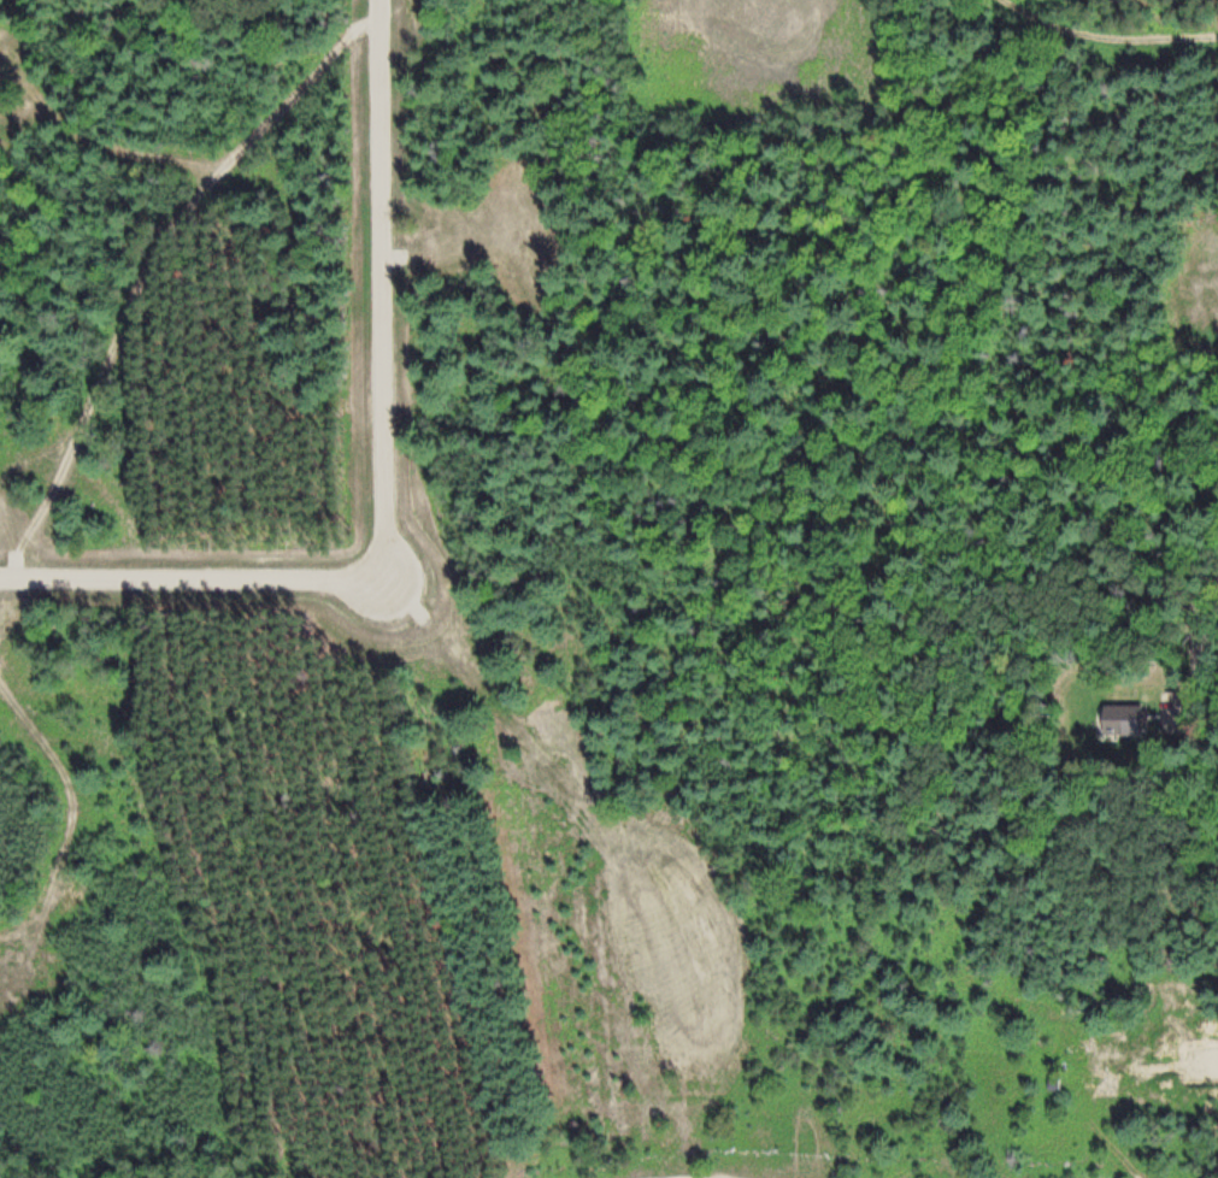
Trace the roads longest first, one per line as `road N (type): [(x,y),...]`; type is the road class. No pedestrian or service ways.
road 1 (residential): [(0,581),(389,582),(387,0)]

